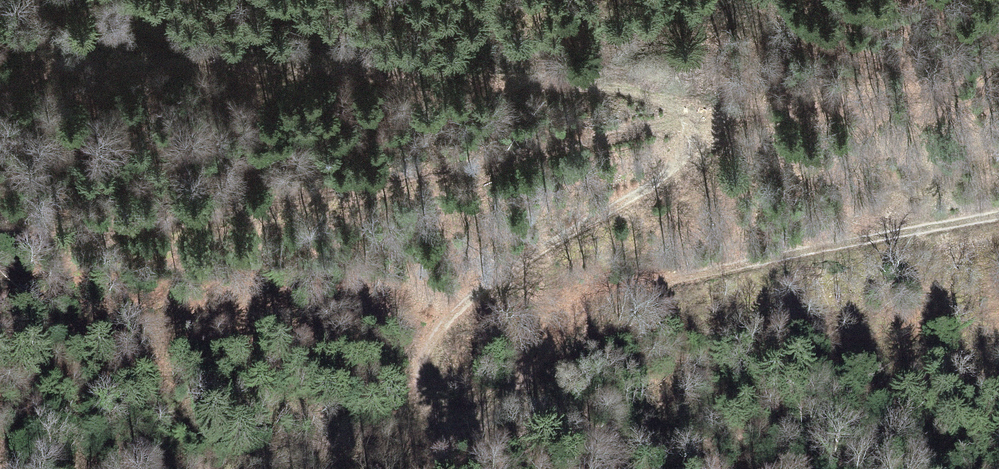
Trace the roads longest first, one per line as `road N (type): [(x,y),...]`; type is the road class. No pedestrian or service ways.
road 1 (track): [(692,120),(690,149),(661,183),(508,269),(443,334),(428,392),(432,415),(447,429),(483,427),(559,339),(610,301),(826,245),(998,219)]
road 2 (track): [(0,83),(50,70),(168,63),(623,81),(661,88),(692,120)]
road 3 (track): [(0,250),(692,120)]
road 4 (track): [(692,120),(896,93),(998,91)]

